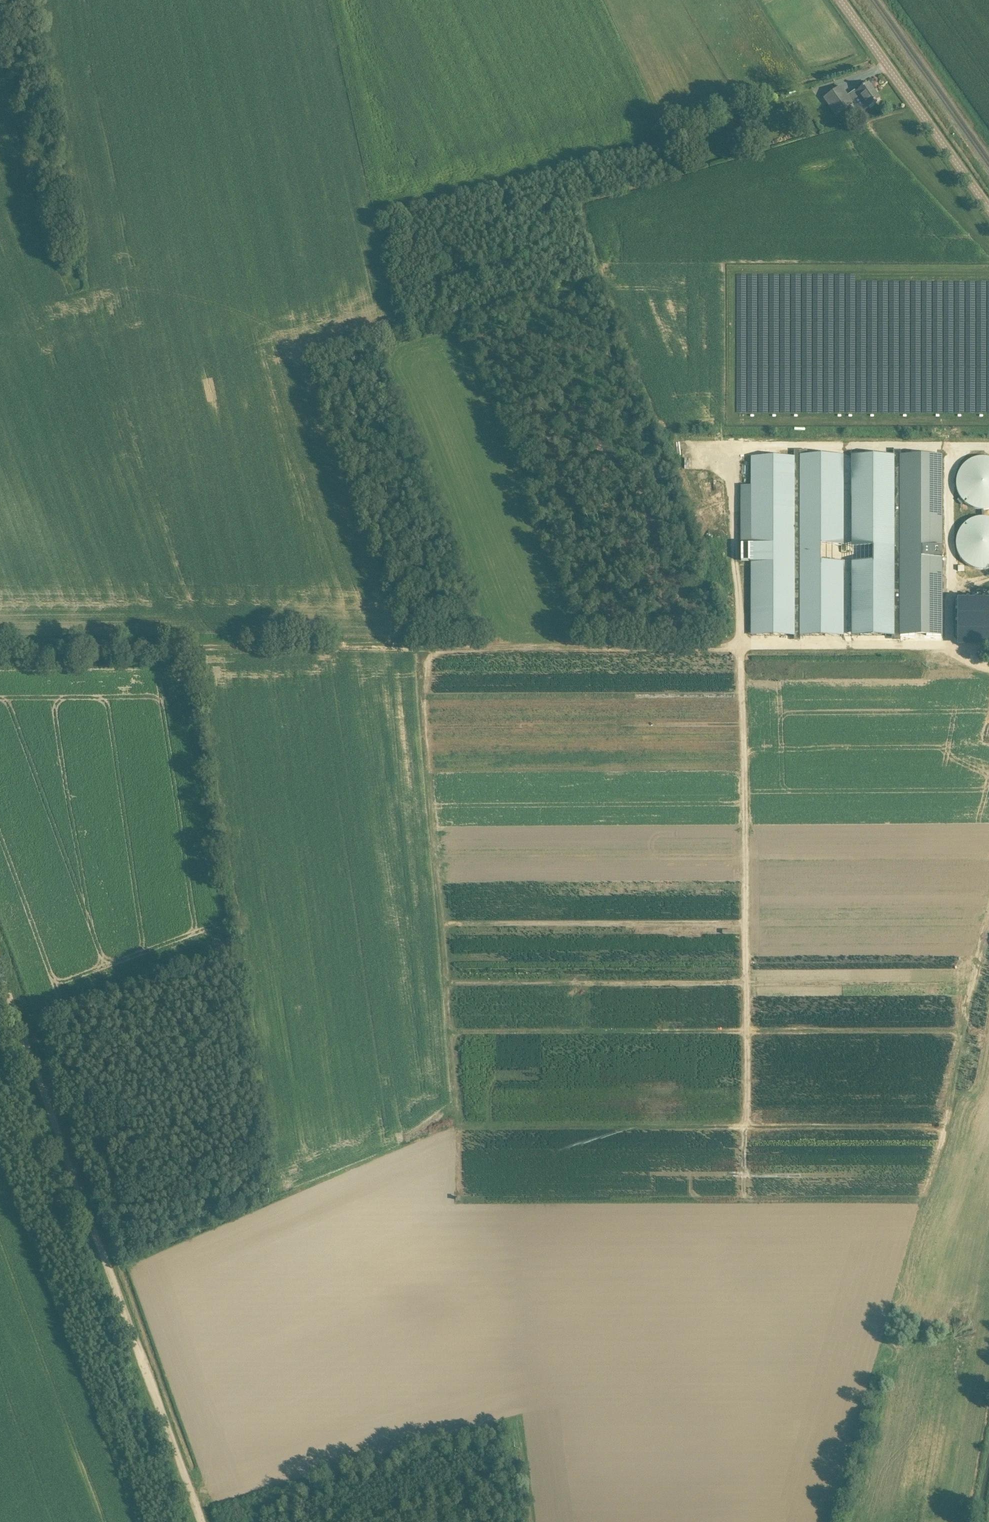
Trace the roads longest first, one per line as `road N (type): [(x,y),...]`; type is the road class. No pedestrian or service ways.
road 1 (track): [(0,960),(202,1521)]
road 2 (unclassified): [(988,208),(841,0)]

